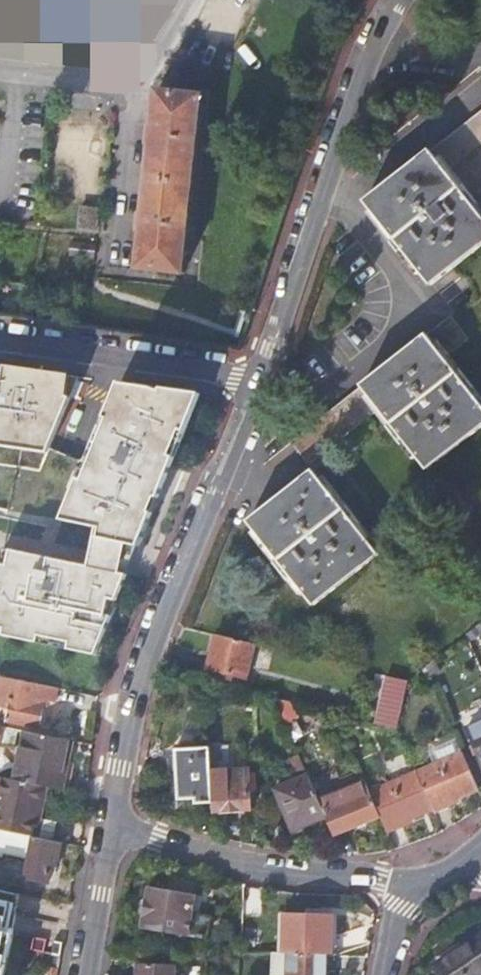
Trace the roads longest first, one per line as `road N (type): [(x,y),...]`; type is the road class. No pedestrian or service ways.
road 1 (residential): [(110,826),(147,658),(260,380)]
road 2 (residential): [(260,380),(372,49),(401,0)]
road 3 (residential): [(110,826),(294,872),(443,880)]
road 4 (residential): [(0,344),(260,380)]
road 5 (residential): [(84,974),(110,826)]

